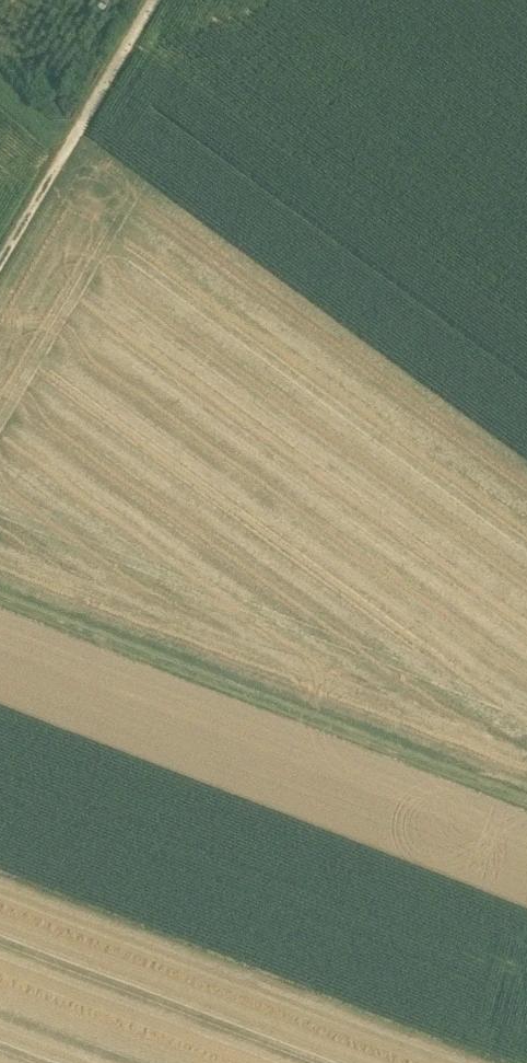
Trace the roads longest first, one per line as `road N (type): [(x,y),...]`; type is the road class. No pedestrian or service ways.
road 1 (track): [(526,807),(0,606)]
road 2 (track): [(164,0),(0,277)]

